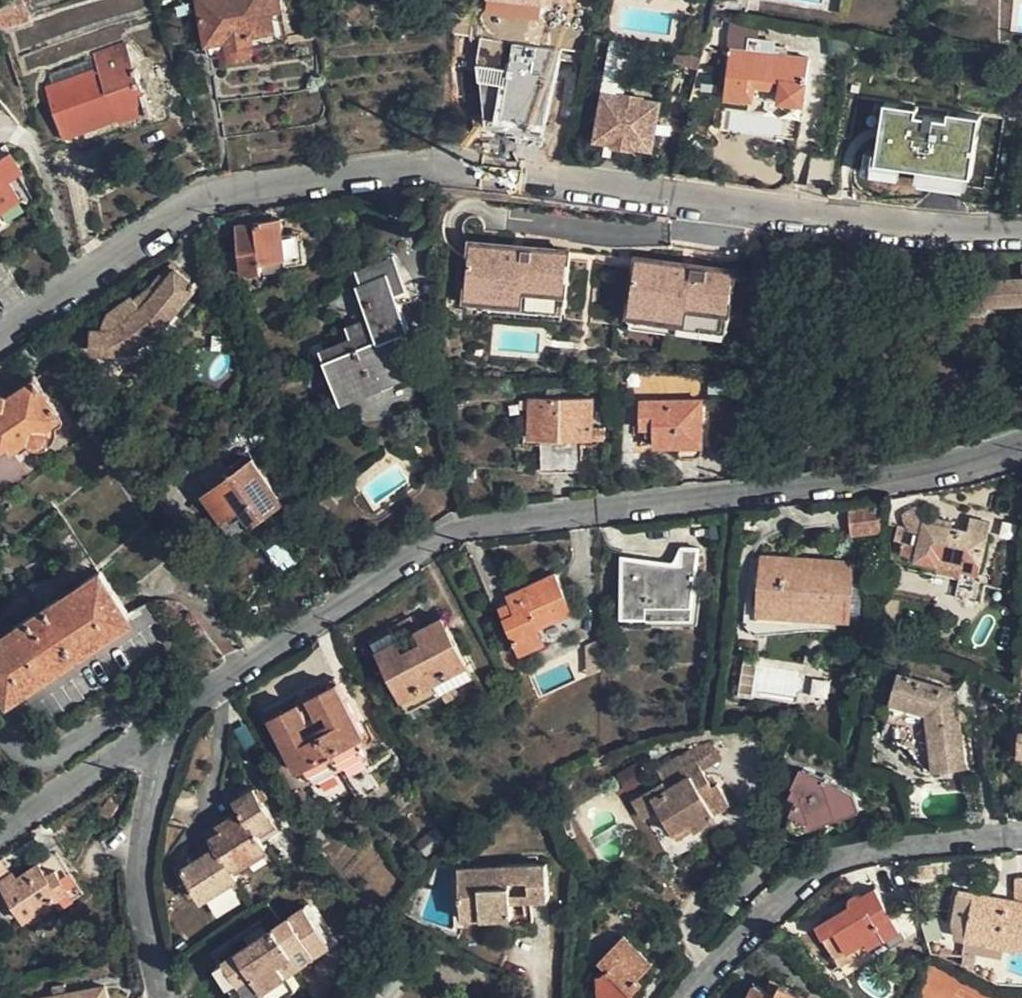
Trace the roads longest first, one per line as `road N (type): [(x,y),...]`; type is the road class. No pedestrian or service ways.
road 1 (residential): [(1021,225),(818,219),(560,175),(432,164),(249,183),(174,212),(0,332)]
road 2 (residential): [(167,725),(223,679),(435,544),(490,525),(877,478),(1021,440)]
road 3 (residential): [(690,997),(799,879),(857,850),(1021,835)]
road 4 (residential): [(167,725),(141,850),(144,917),(163,997)]
road 5 (residential): [(0,836),(167,725)]

